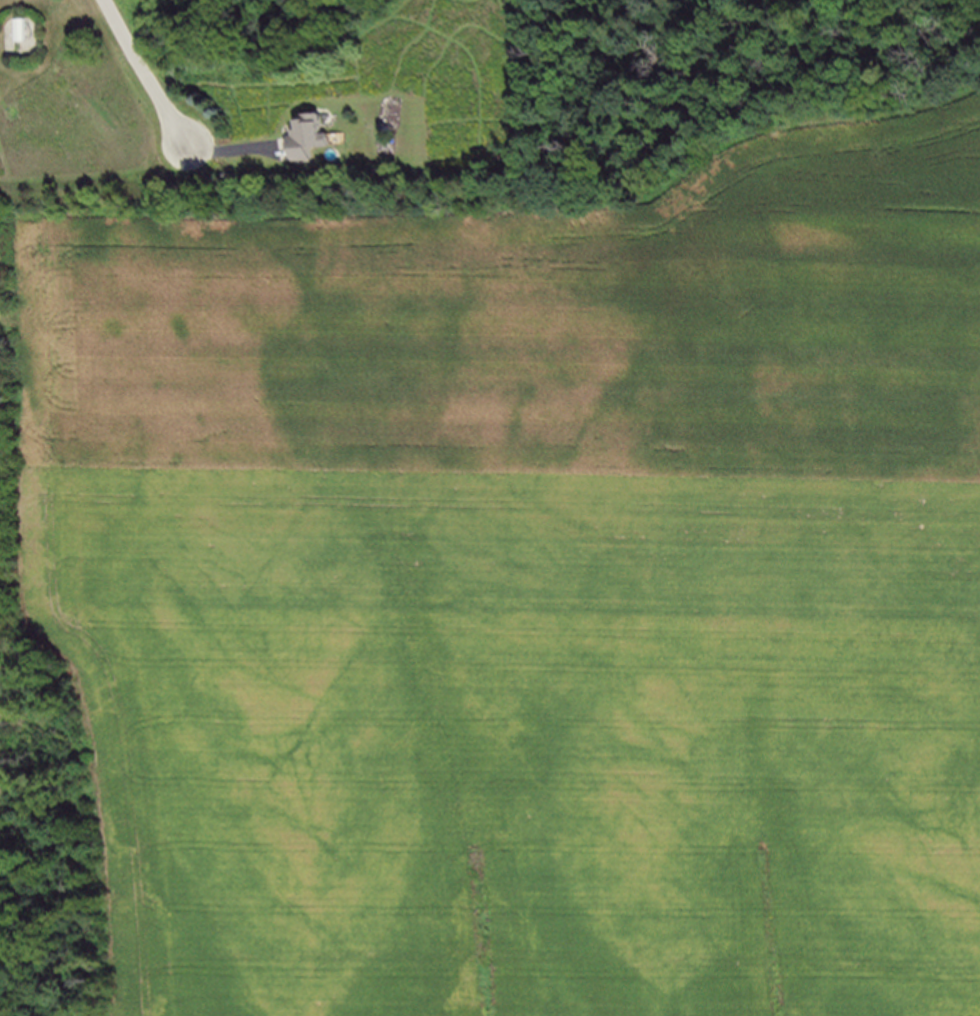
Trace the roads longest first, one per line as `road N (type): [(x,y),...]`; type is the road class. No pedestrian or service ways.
road 1 (residential): [(185,146),(99,0)]

